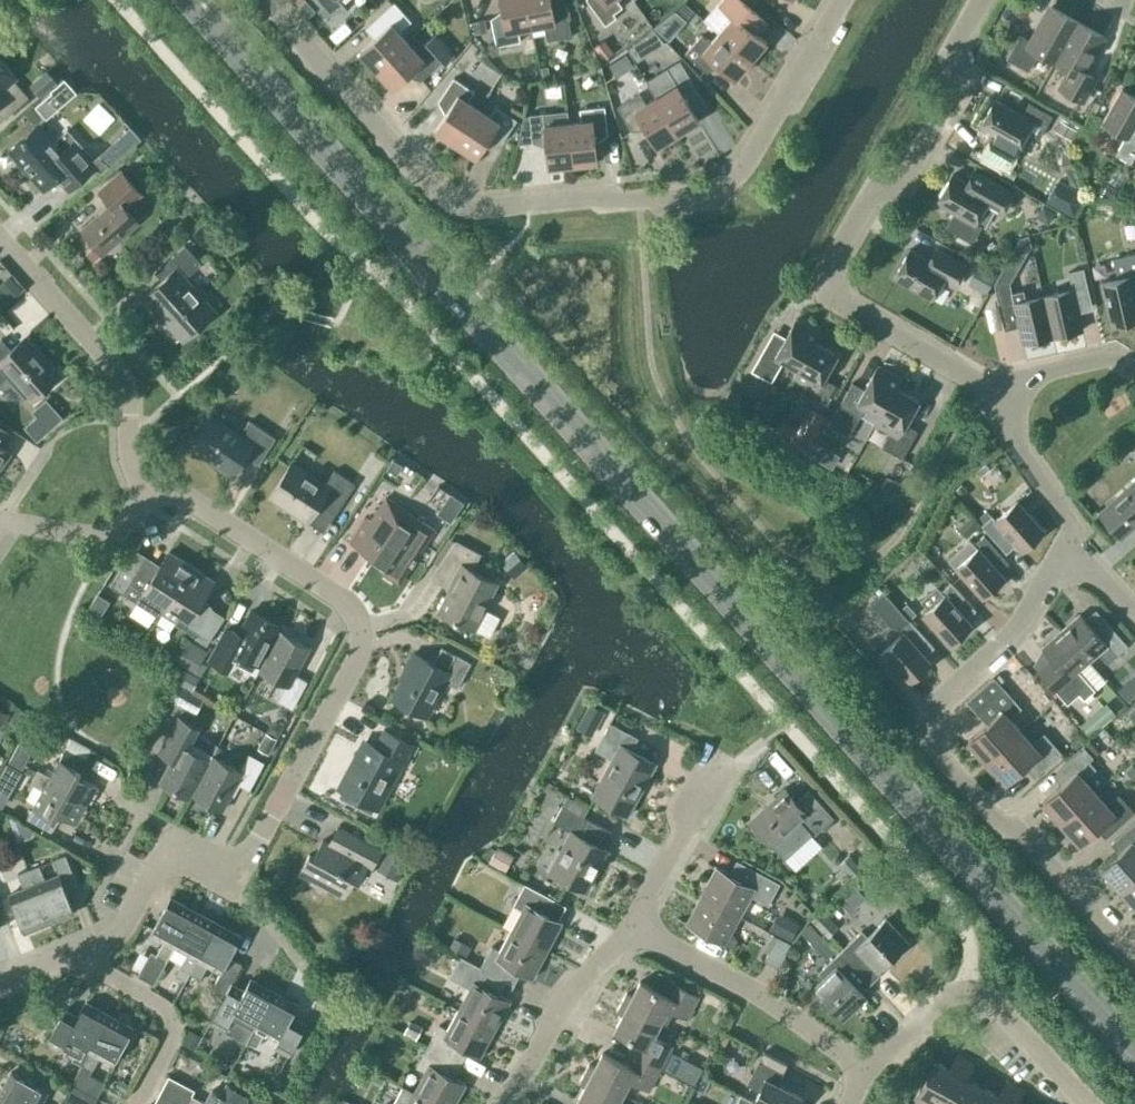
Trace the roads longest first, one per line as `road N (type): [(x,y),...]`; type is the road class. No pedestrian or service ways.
road 1 (secondary): [(1134,1045),(189,0)]
road 2 (residential): [(840,0),(744,169),(727,185),(639,201),(487,210),(438,196),(271,0)]
road 3 (residential): [(79,956),(111,942),(169,851),(225,876),(249,855),(361,652),(356,624),(330,596),(156,480)]
road 4 (residential): [(1134,973),(1027,845),(997,836),(937,782),(925,742),(924,717),(1014,642),(1077,548)]
road 5 (residential): [(985,392),(839,312),(828,291),(880,197),(912,182),(967,80),(959,39),(980,0)]
road 6 (residential): [(156,480),(137,465),(128,441),(122,378),(0,239)]
road 7 (residential): [(1088,1103),(995,1006),(972,994),(937,1006),(868,1071)]
road 8 (residential): [(868,1071),(642,926)]
road 9 (residential): [(508,1103),(551,1025),(642,926)]
road 10 (residential): [(642,926),(683,831),(754,749)]
road 11 (residential): [(135,1103),(171,1039),(170,1020),(161,1005),(79,956)]
road 12 (residential): [(1077,548),(985,392)]
road 13 (residential): [(5,525),(105,535),(121,526),(156,480)]
road 14 (residential): [(985,392),(1098,361),(1134,371)]

